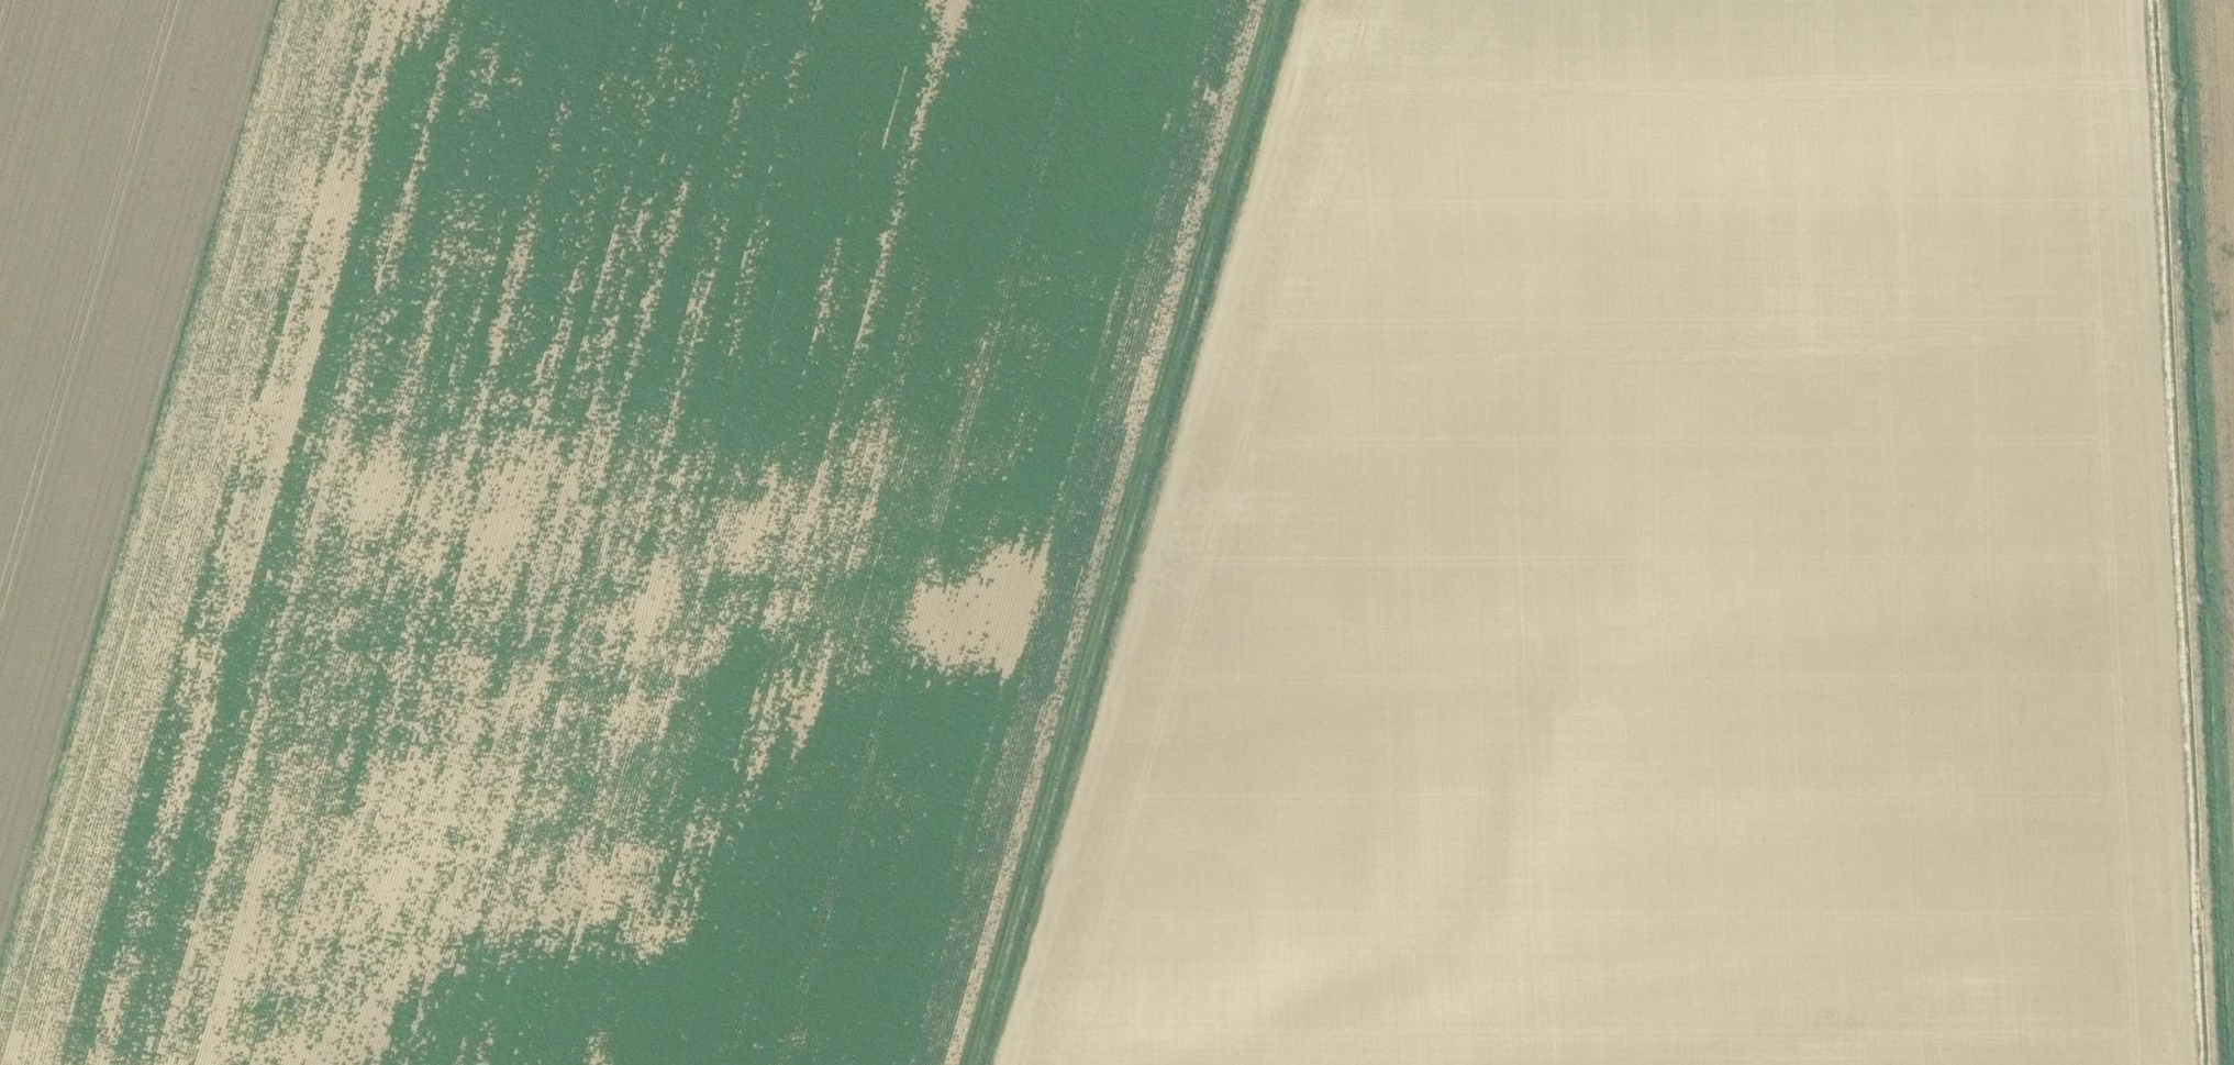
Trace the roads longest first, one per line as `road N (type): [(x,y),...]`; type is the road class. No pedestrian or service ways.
road 1 (track): [(2209,1064),(2155,0)]

